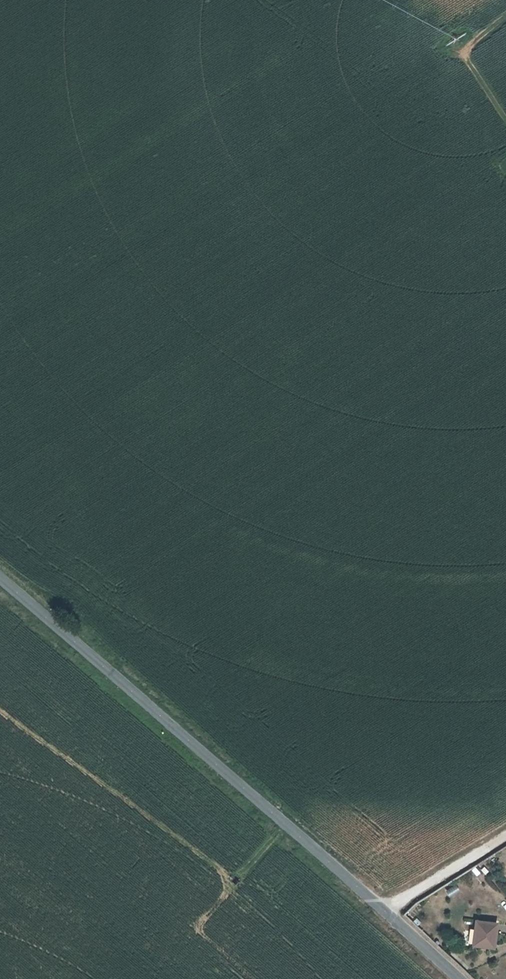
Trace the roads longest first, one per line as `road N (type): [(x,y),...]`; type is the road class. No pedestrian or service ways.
road 1 (tertiary): [(0,584),(460,978)]
road 2 (track): [(383,911),(505,834)]

